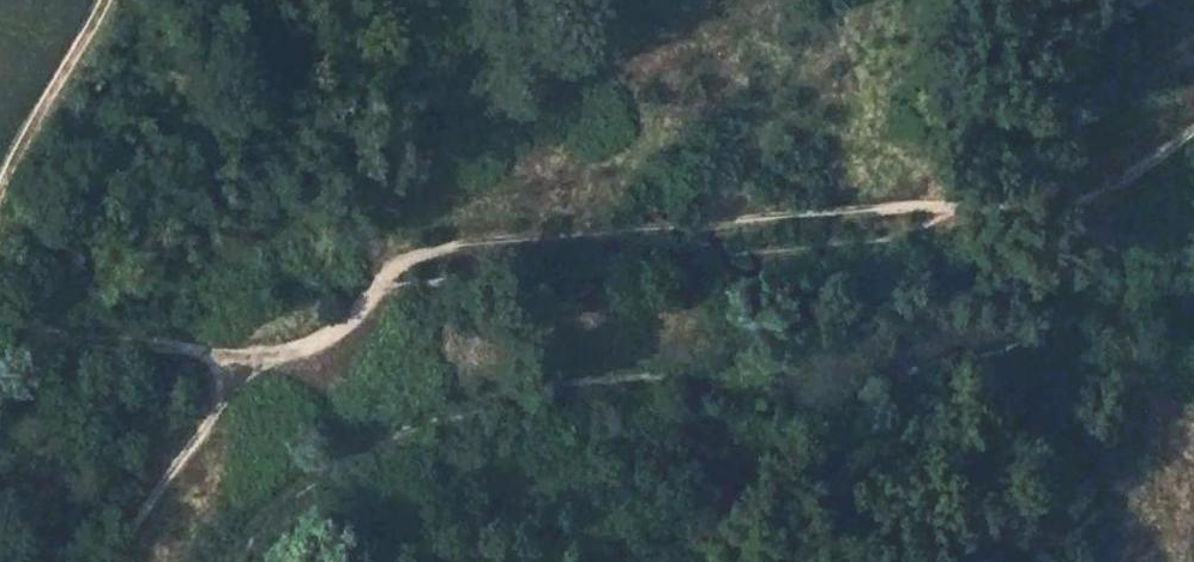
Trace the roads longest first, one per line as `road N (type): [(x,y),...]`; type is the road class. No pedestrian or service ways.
road 1 (track): [(0,319),(40,333),(266,355),(327,333),(423,250),(1067,199)]
road 2 (track): [(1067,199),(1103,235),(1119,276),(1128,362),(1163,405),(1193,405)]
road 3 (track): [(103,0),(0,183)]

